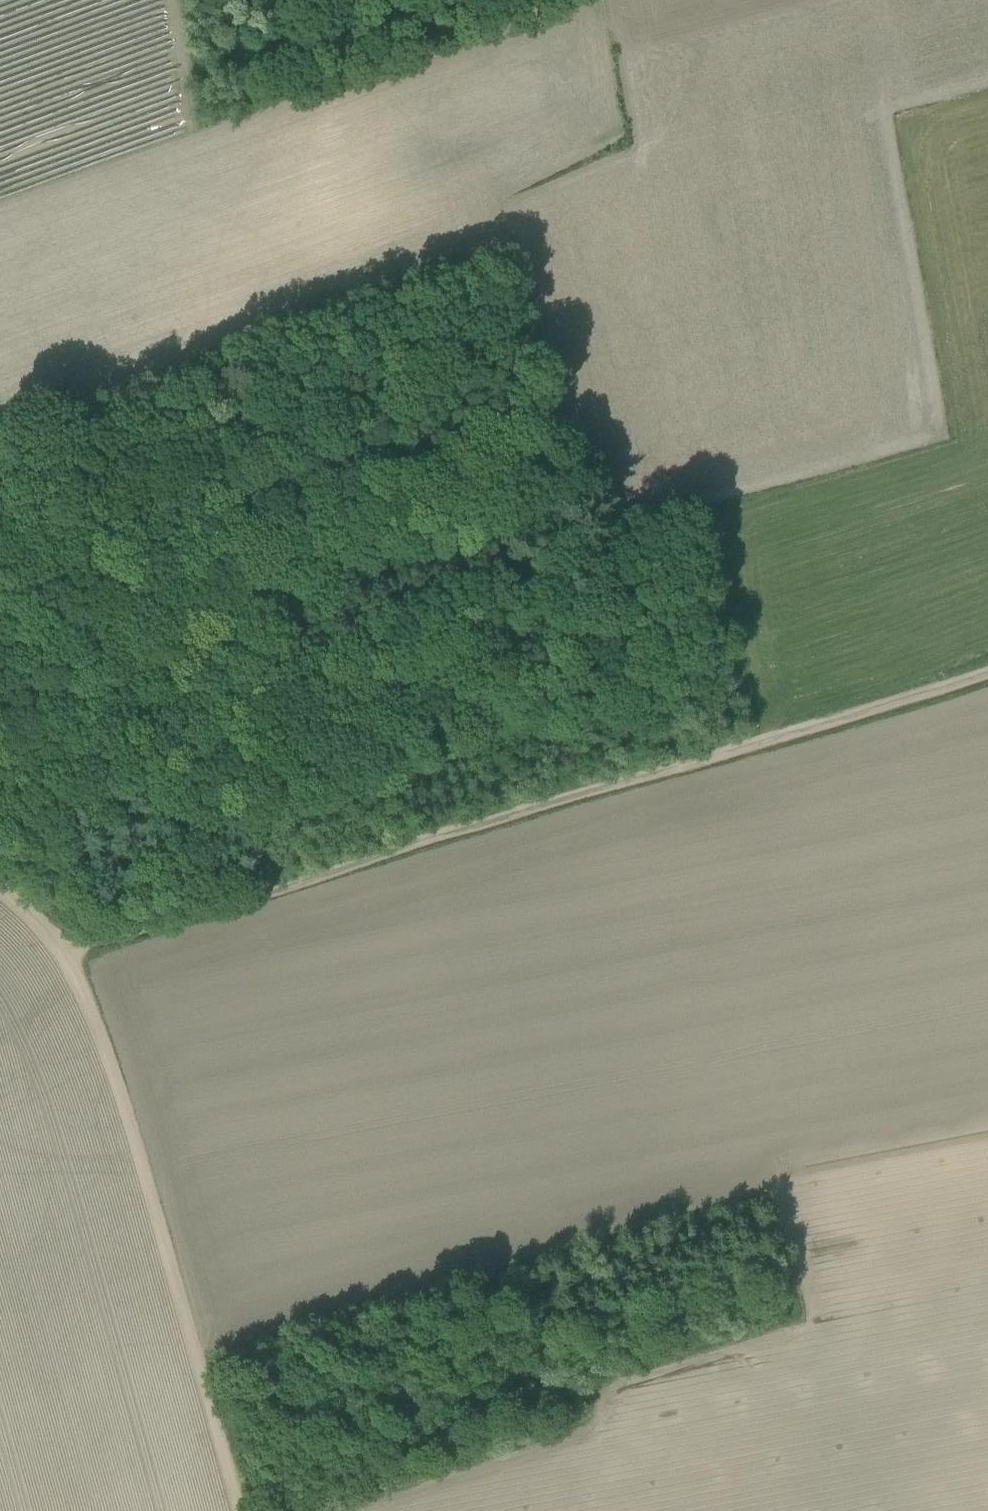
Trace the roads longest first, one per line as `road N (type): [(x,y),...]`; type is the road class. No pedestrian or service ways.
road 1 (track): [(987,663),(794,730),(68,947)]
road 2 (track): [(68,947),(254,1510)]

